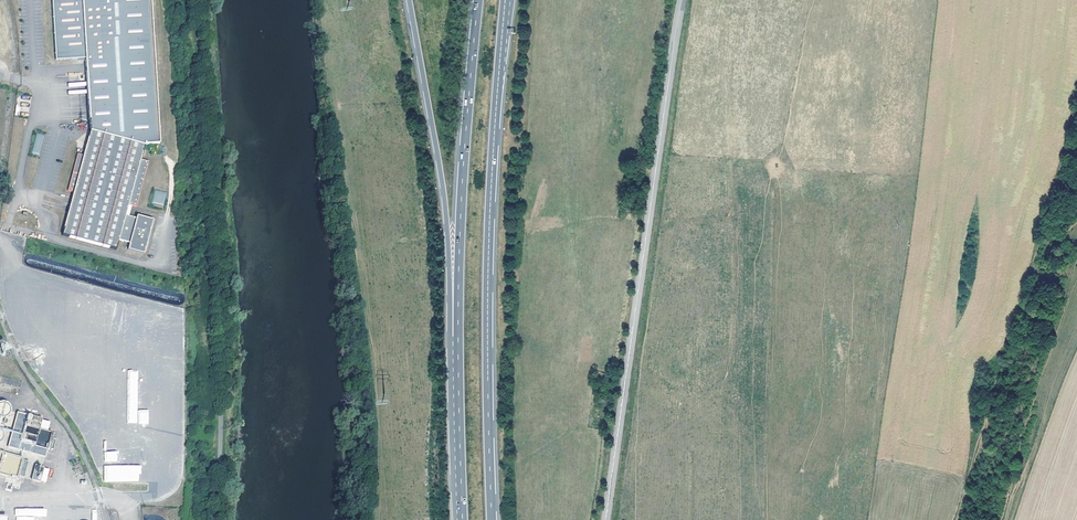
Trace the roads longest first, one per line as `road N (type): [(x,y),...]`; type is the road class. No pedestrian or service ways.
road 1 (secondary): [(605,519),(682,0)]
road 2 (motorway): [(492,519),(489,232),(506,0)]
road 3 (motorway): [(409,0),(444,193),(456,369)]
road 4 (motorway): [(478,0),(456,369)]
road 5 (motorway): [(456,369),(460,519)]

